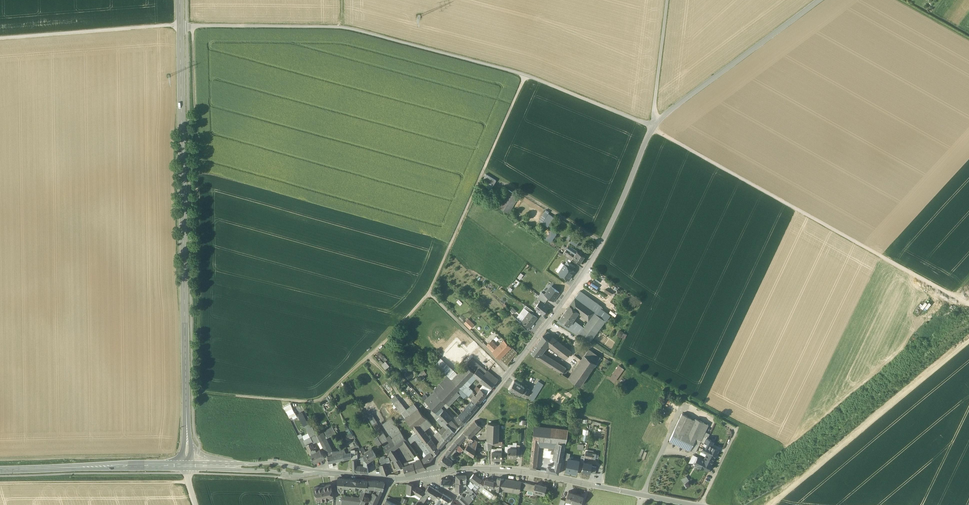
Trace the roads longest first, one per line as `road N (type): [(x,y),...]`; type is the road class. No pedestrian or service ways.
road 1 (track): [(0,39),(180,25),(341,27),(510,71),(646,124),(968,305)]
road 2 (track): [(192,26),(201,389),(208,392),(322,399),(374,351),(430,294),(525,77)]
road 3 (tertiary): [(179,0),(187,416)]
road 4 (residential): [(652,128),(618,210),(571,291),(433,474)]
road 5 (secondary): [(696,504),(523,472),(433,474)]
road 6 (track): [(968,341),(775,504)]
road 7 (unclassified): [(819,0),(652,128)]
road 8 (track): [(0,481),(188,482)]
road 9 (track): [(728,448),(740,423),(611,358)]
road 10 (secondary): [(187,469),(322,473)]

